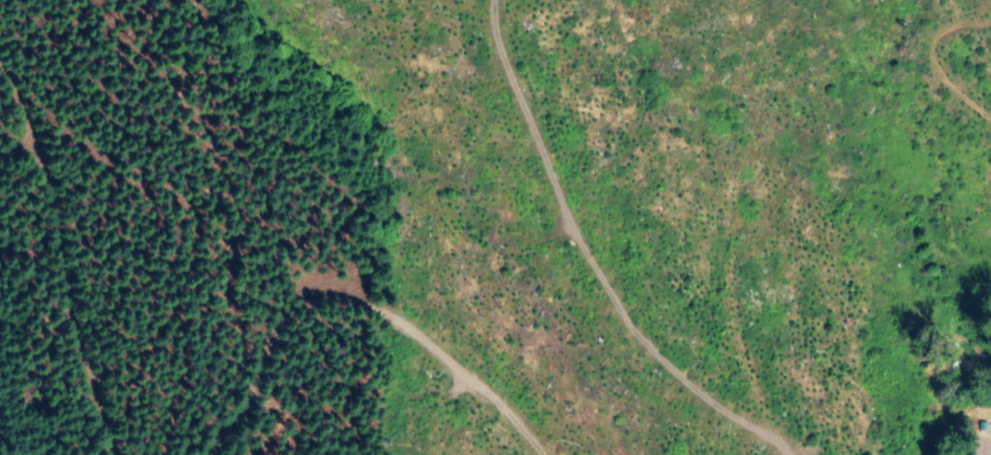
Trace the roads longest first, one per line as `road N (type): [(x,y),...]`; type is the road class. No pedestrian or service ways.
road 1 (residential): [(0,91),(63,264),(106,454)]

